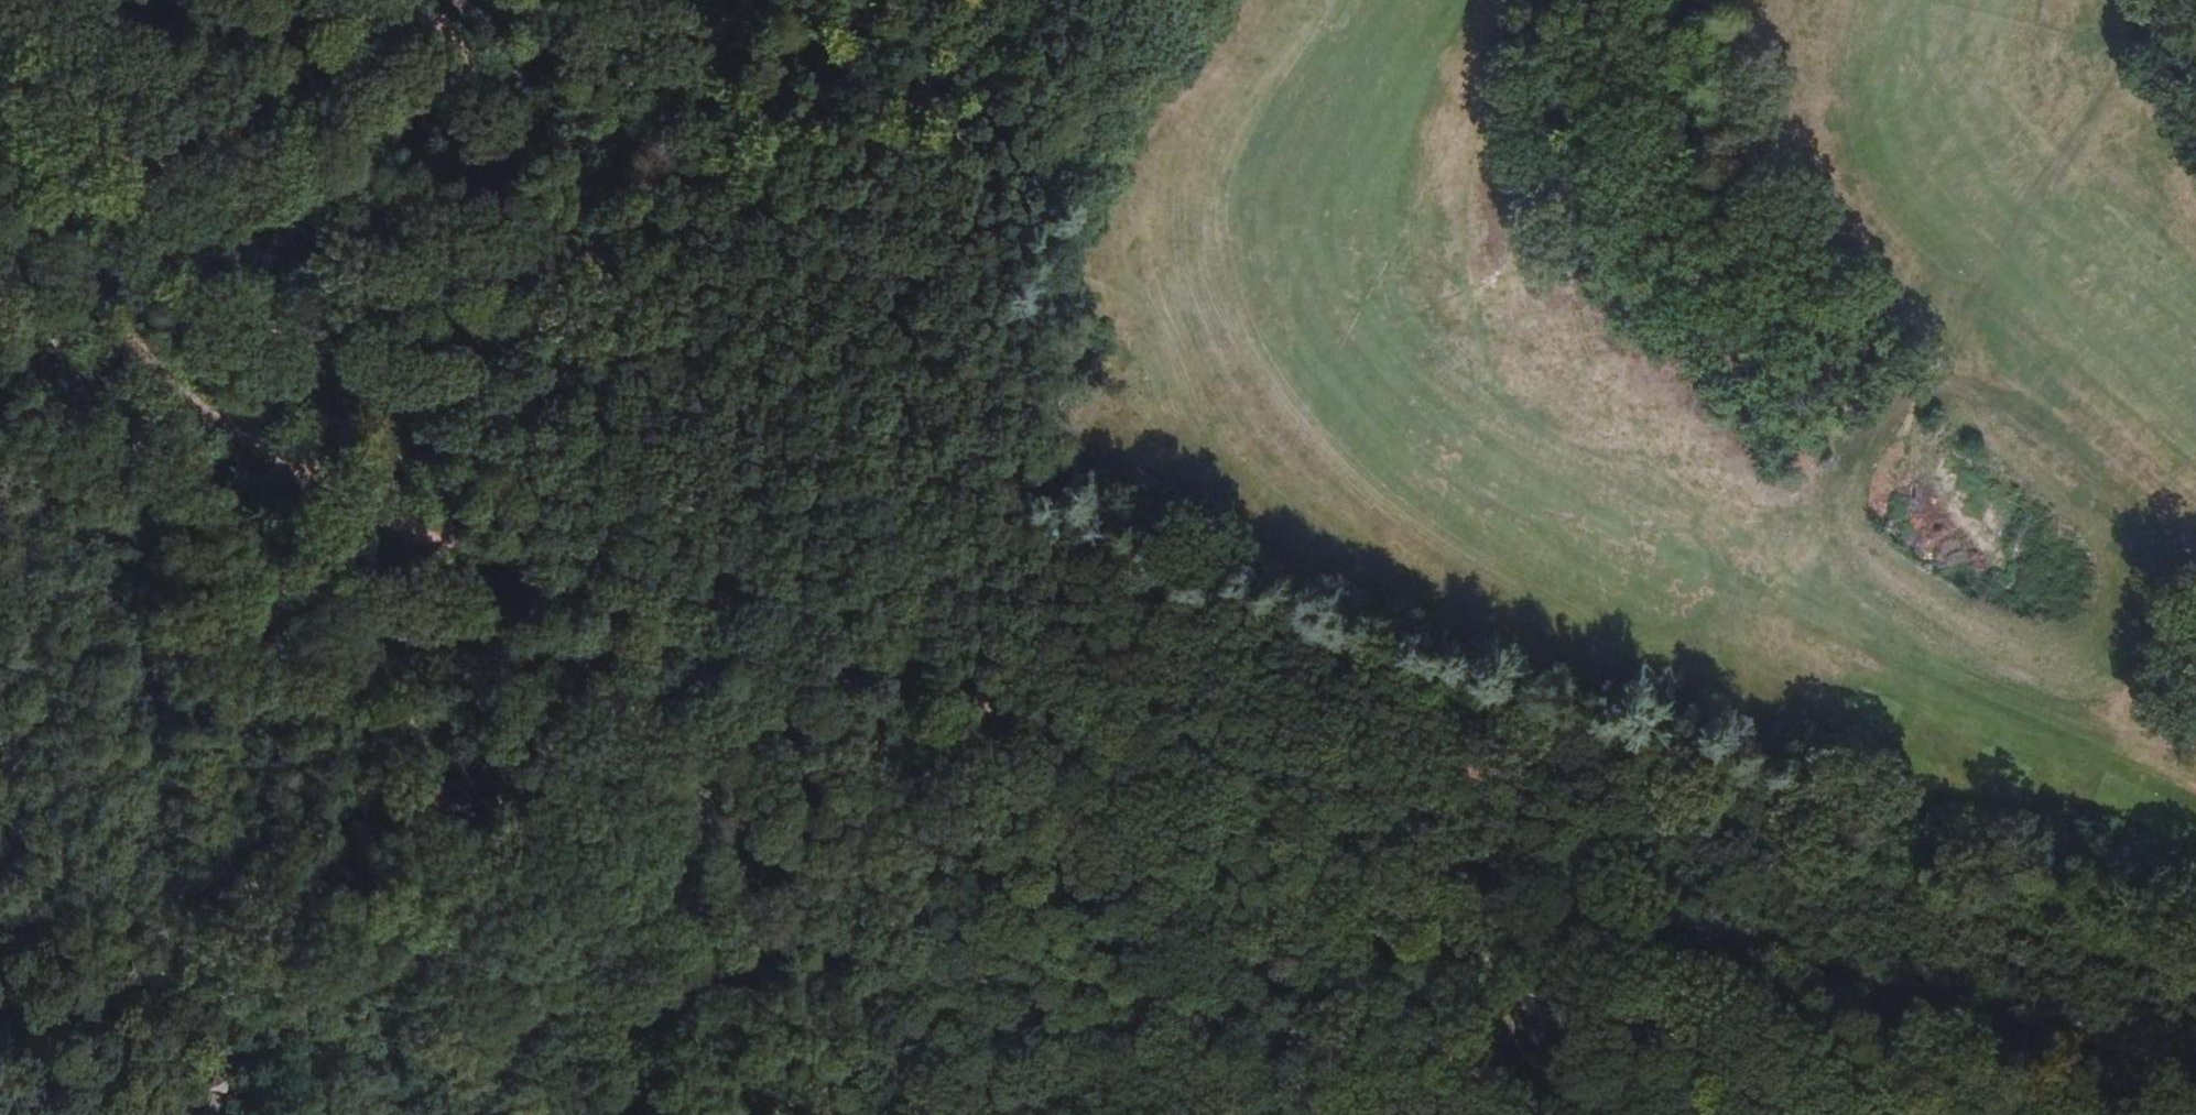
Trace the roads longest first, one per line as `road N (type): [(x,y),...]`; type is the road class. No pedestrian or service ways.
road 1 (track): [(353,513),(1580,894)]
road 2 (track): [(751,0),(353,513)]
road 3 (track): [(1580,894),(2195,1072)]
road 4 (track): [(11,256),(188,397),(353,513)]

